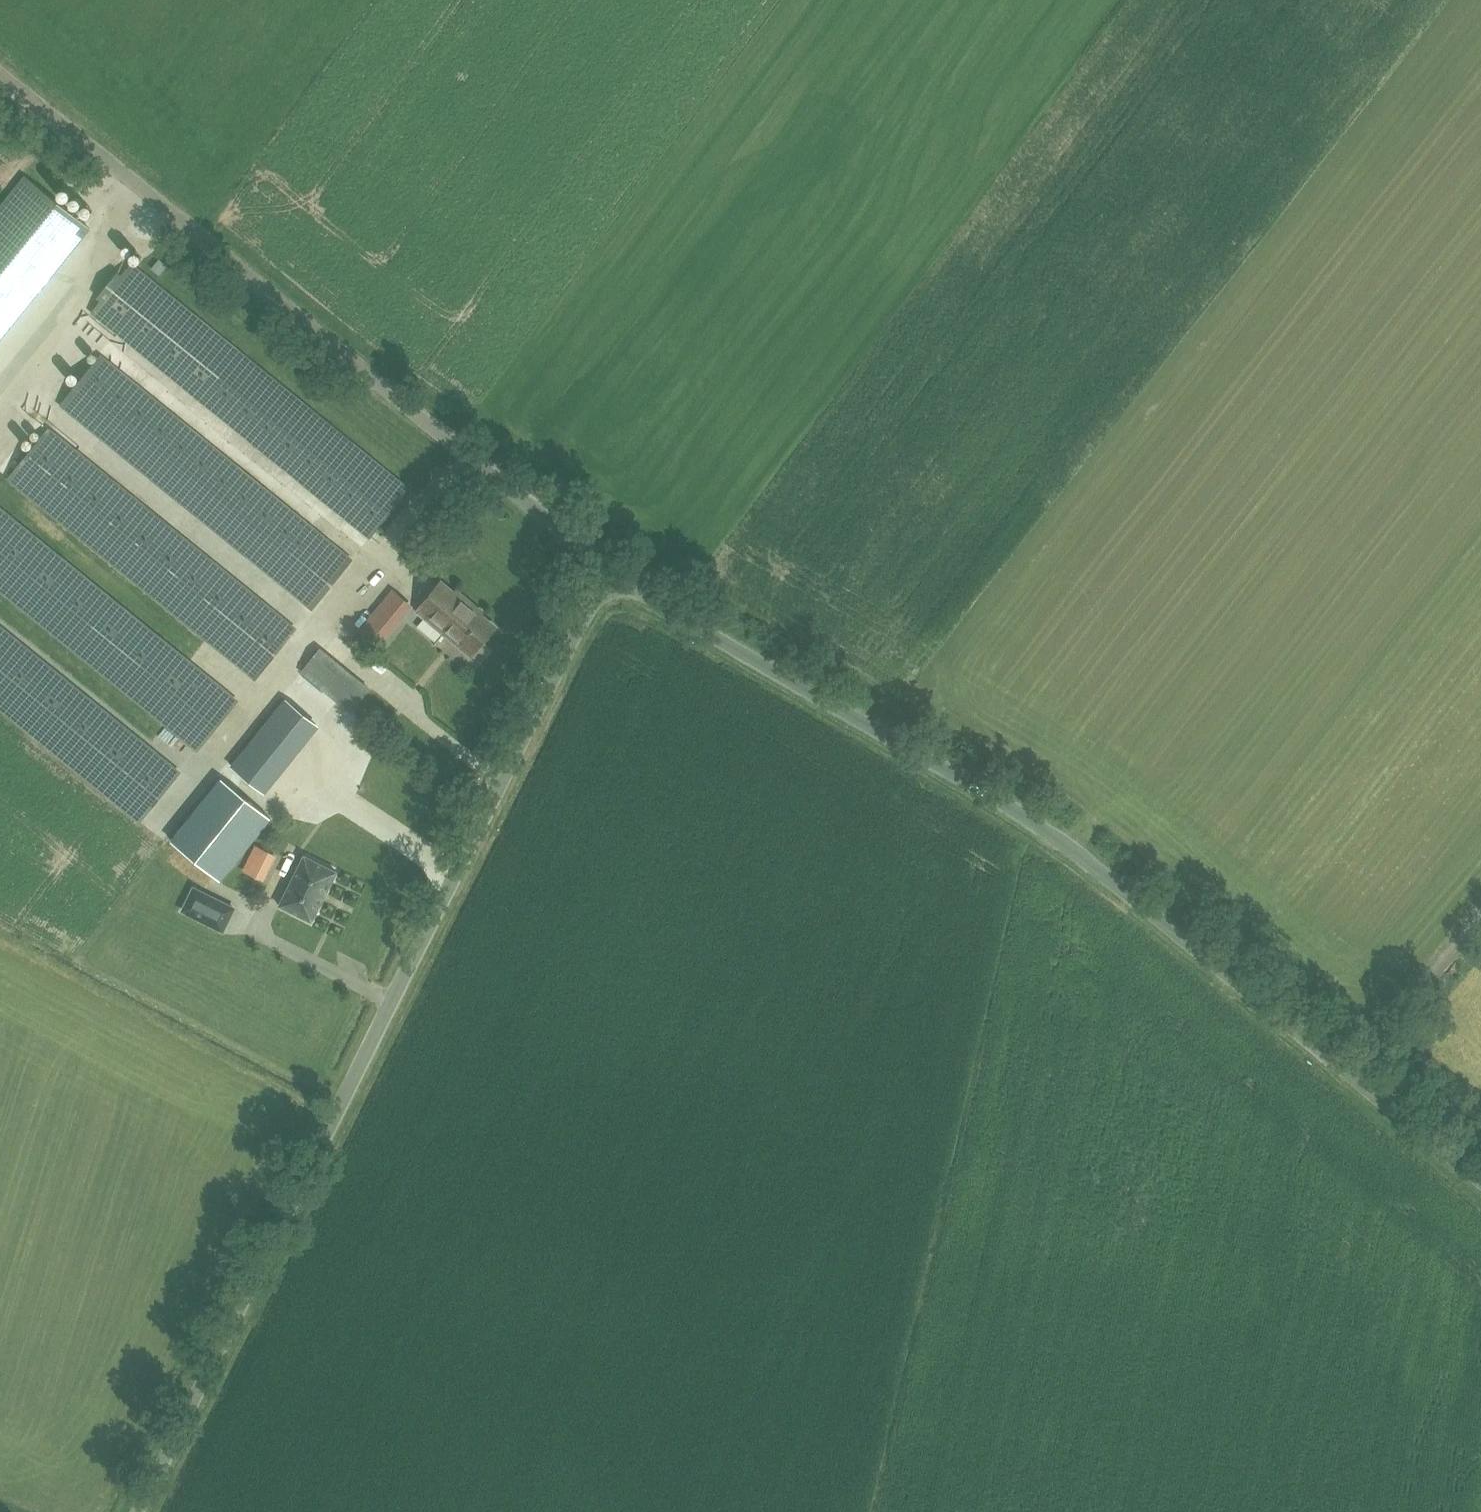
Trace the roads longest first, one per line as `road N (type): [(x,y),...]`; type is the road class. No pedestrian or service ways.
road 1 (unclassified): [(1480,1184),(1062,844),(606,570)]
road 2 (unclassified): [(136,1511),(606,570)]
road 3 (unclassified): [(606,570),(0,78)]
road 4 (track): [(1480,923),(1349,1078)]

